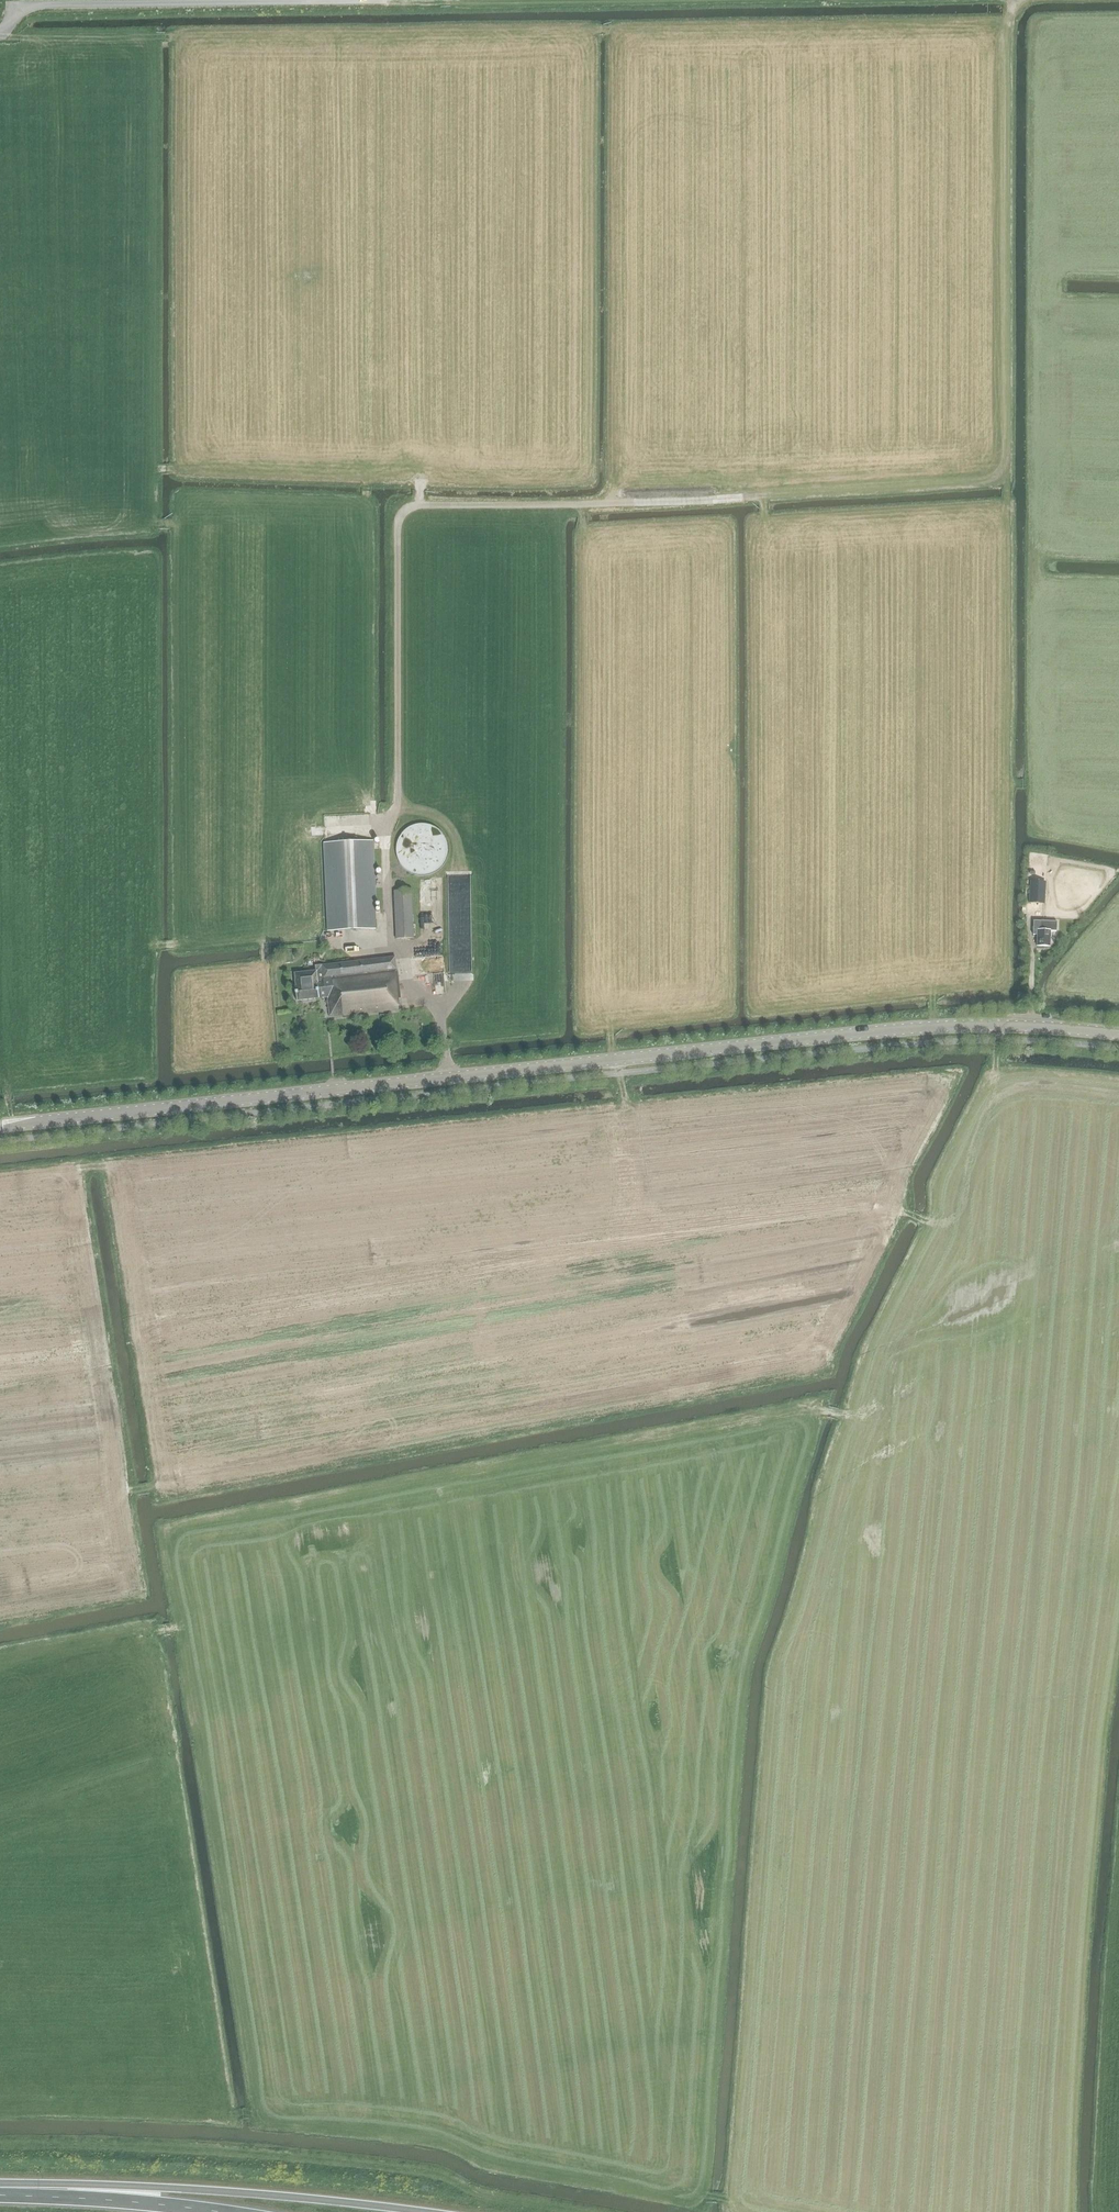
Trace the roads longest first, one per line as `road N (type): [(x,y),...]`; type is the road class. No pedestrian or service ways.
road 1 (track): [(385,836),(397,809),(399,518),(411,507),(957,487),(987,482),(997,472),(1006,460),(1008,27),(1023,0)]
road 2 (secondary): [(1118,1034),(934,1027),(0,1129)]
road 3 (trunk): [(424,2211),(189,2189),(0,2195)]
road 4 (trunk): [(229,2211),(0,2195)]

